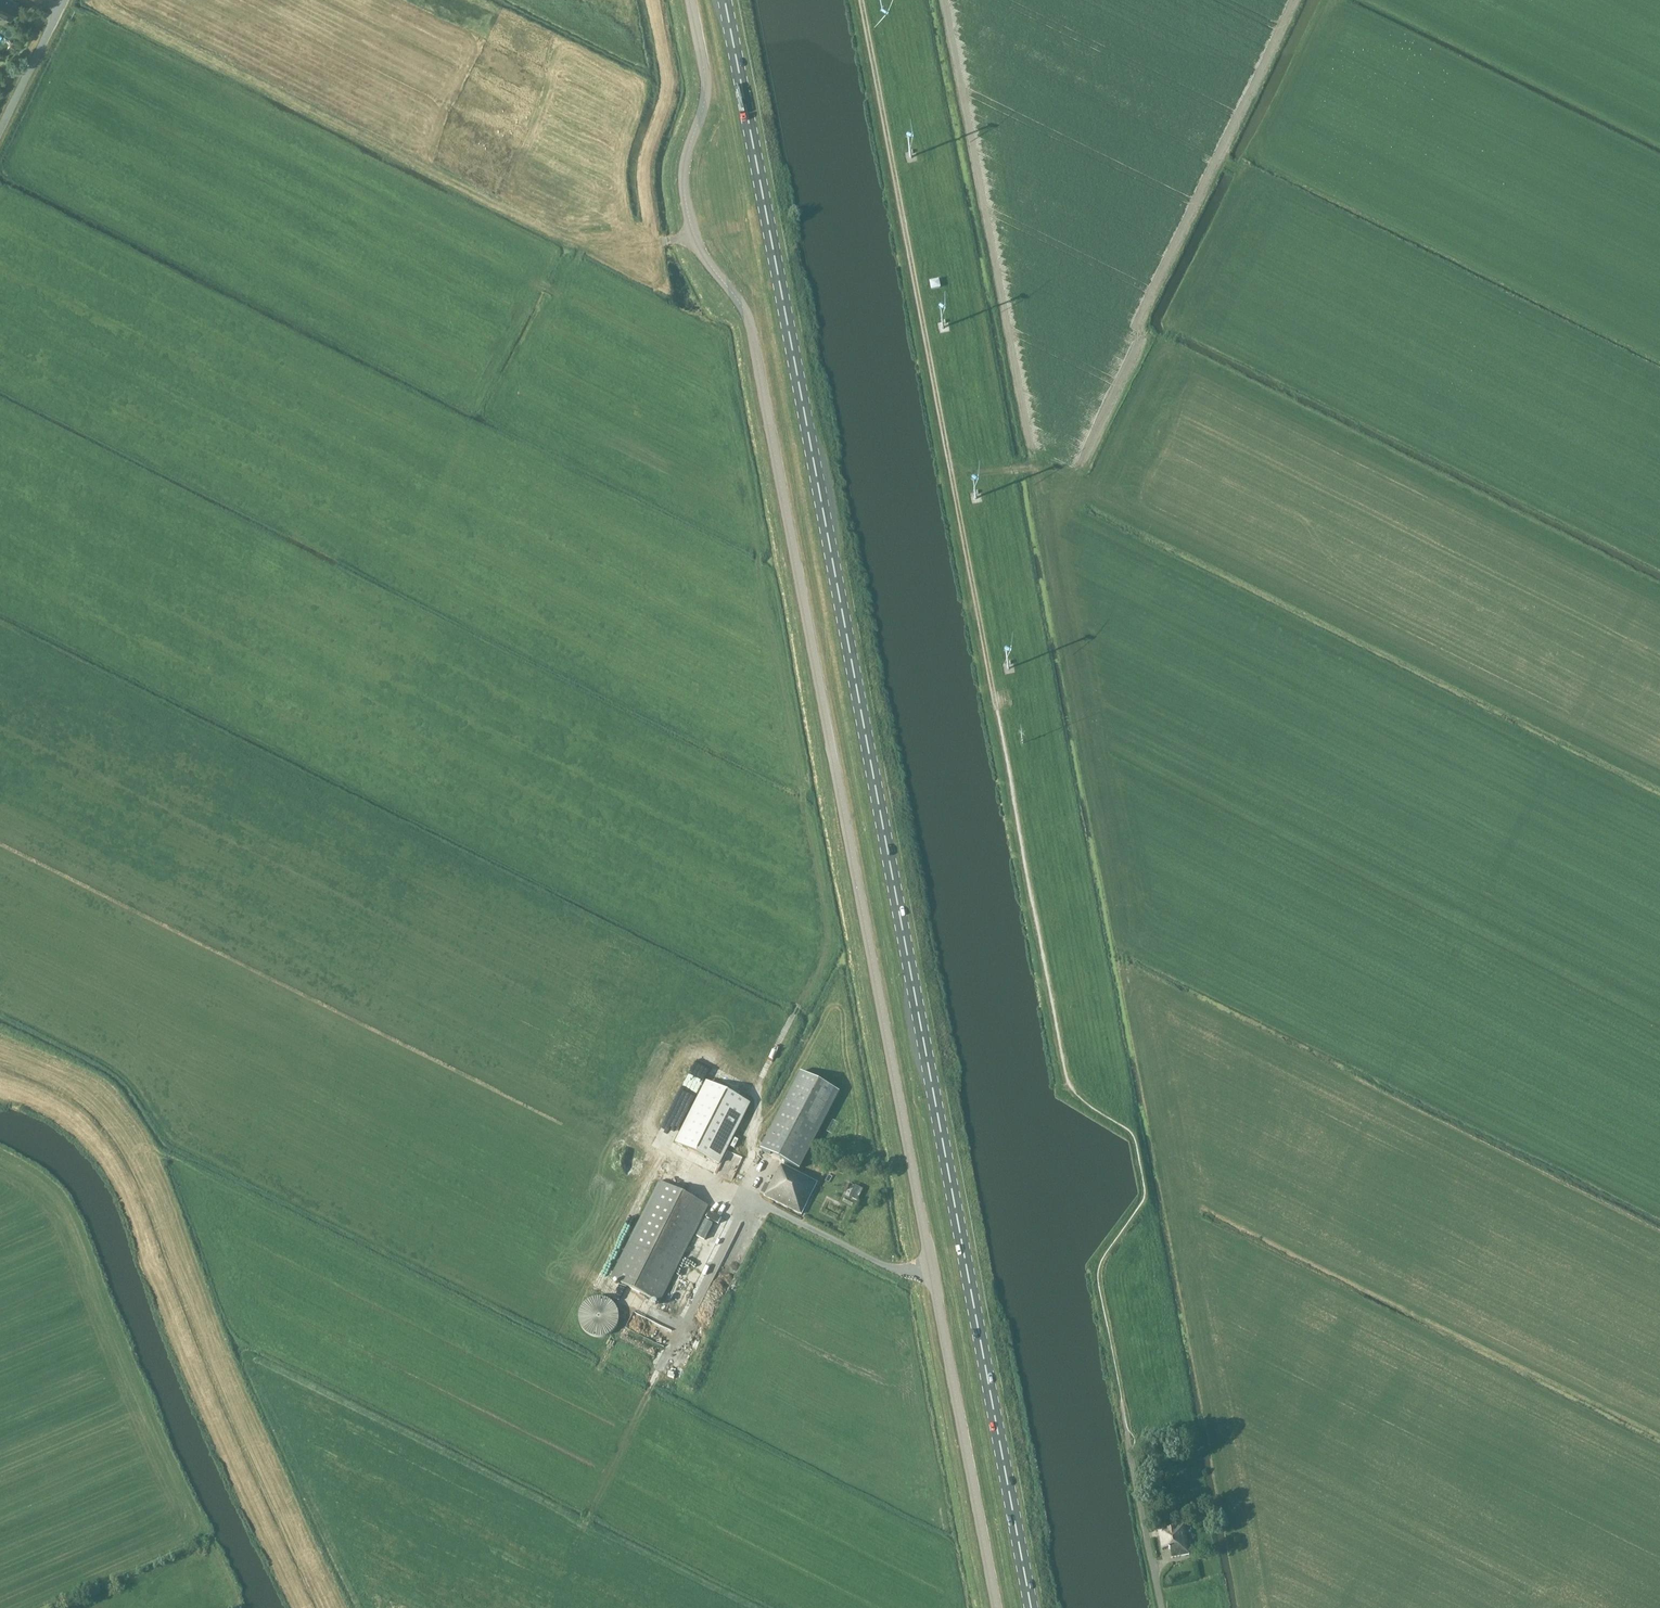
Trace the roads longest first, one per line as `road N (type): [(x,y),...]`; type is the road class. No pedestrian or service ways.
road 1 (unclassified): [(996,1607),(750,327),(702,255),(688,216),(685,159),(706,90),(690,0)]
road 2 (primary): [(1031,1607),(725,0)]
road 3 (unclassified): [(1161,1607),(1123,1417)]
road 4 (unclassified): [(0,129),(64,0)]
road 5 (track): [(574,260),(588,242),(648,245),(693,236)]

